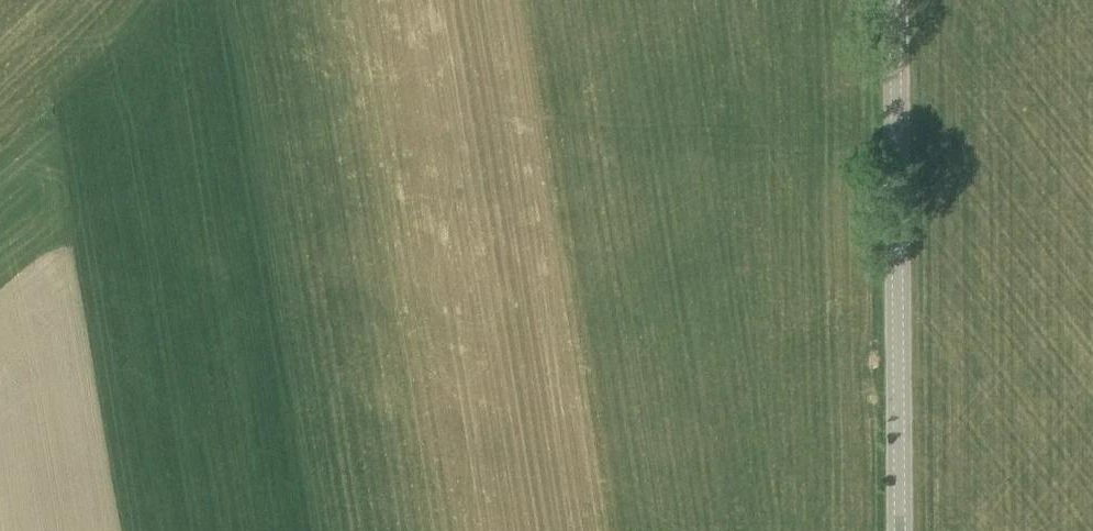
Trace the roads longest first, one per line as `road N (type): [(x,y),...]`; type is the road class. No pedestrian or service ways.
road 1 (tertiary): [(899,530),(890,0)]

